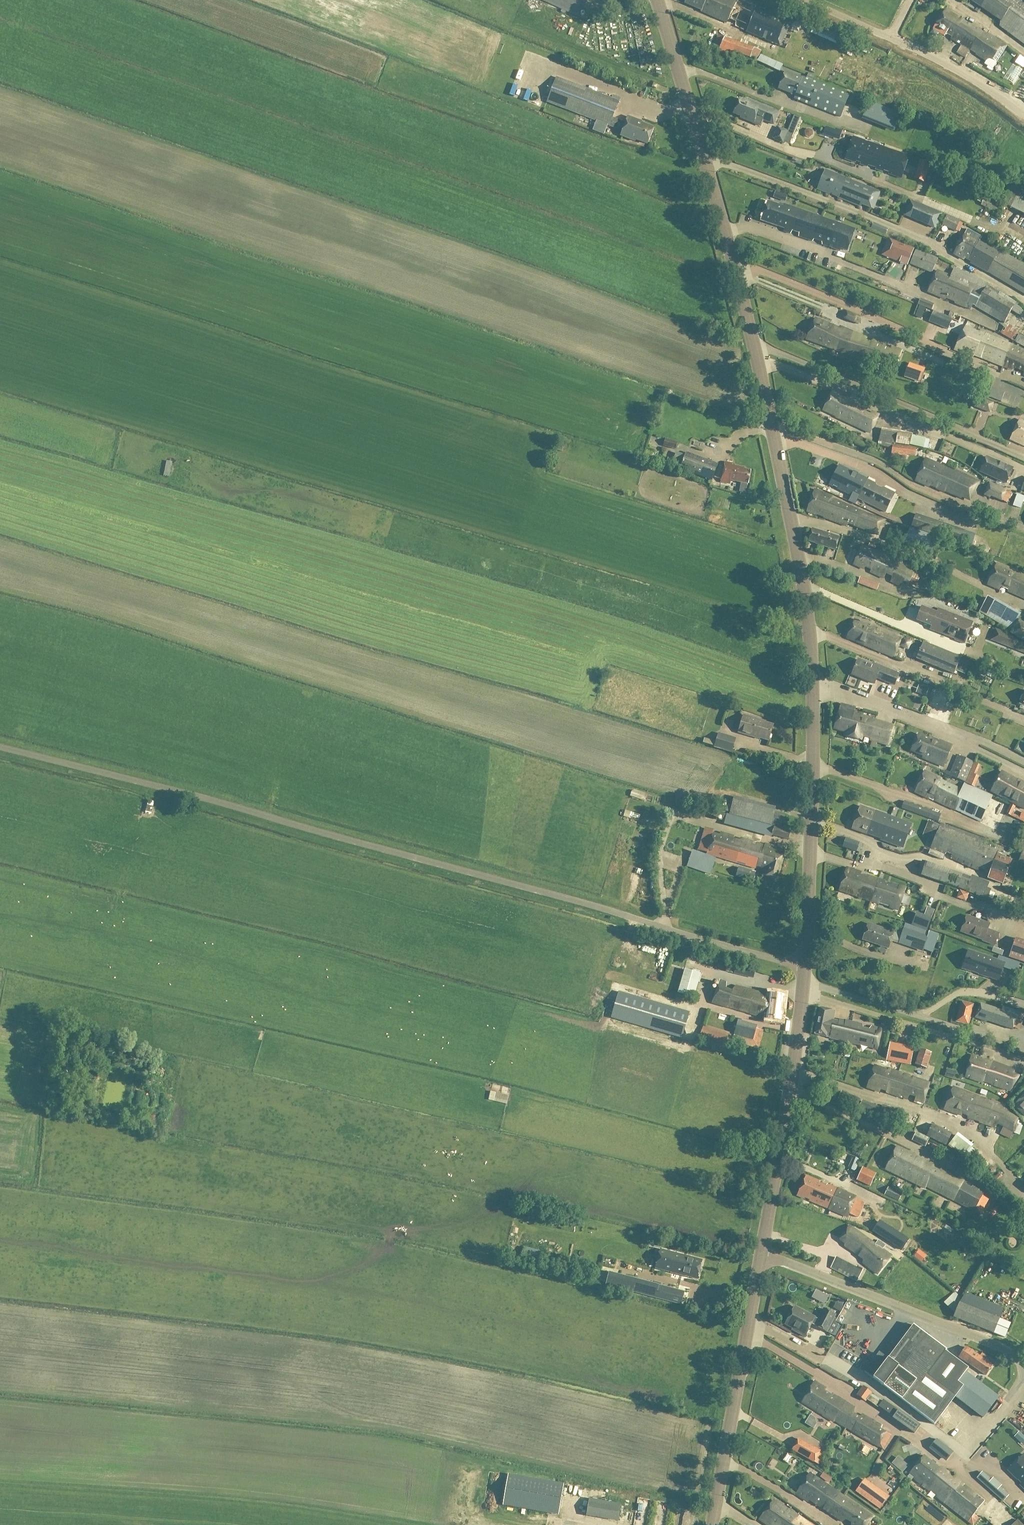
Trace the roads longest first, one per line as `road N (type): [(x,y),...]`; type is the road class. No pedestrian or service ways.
road 1 (unclassified): [(805,969),(0,748)]
road 2 (tertiary): [(814,686),(796,536),(753,343),(655,0)]
road 3 (unclassified): [(1023,1364),(761,1254)]
road 4 (tertiary): [(805,969),(814,686)]
road 5 (tertiary): [(712,1524),(761,1254)]
road 6 (tertiary): [(761,1254),(804,990)]
road 7 (unclassified): [(1023,121),(977,86),(800,0)]
road 8 (residential): [(1023,1058),(804,990)]
road 9 (residential): [(1023,762),(814,686)]

